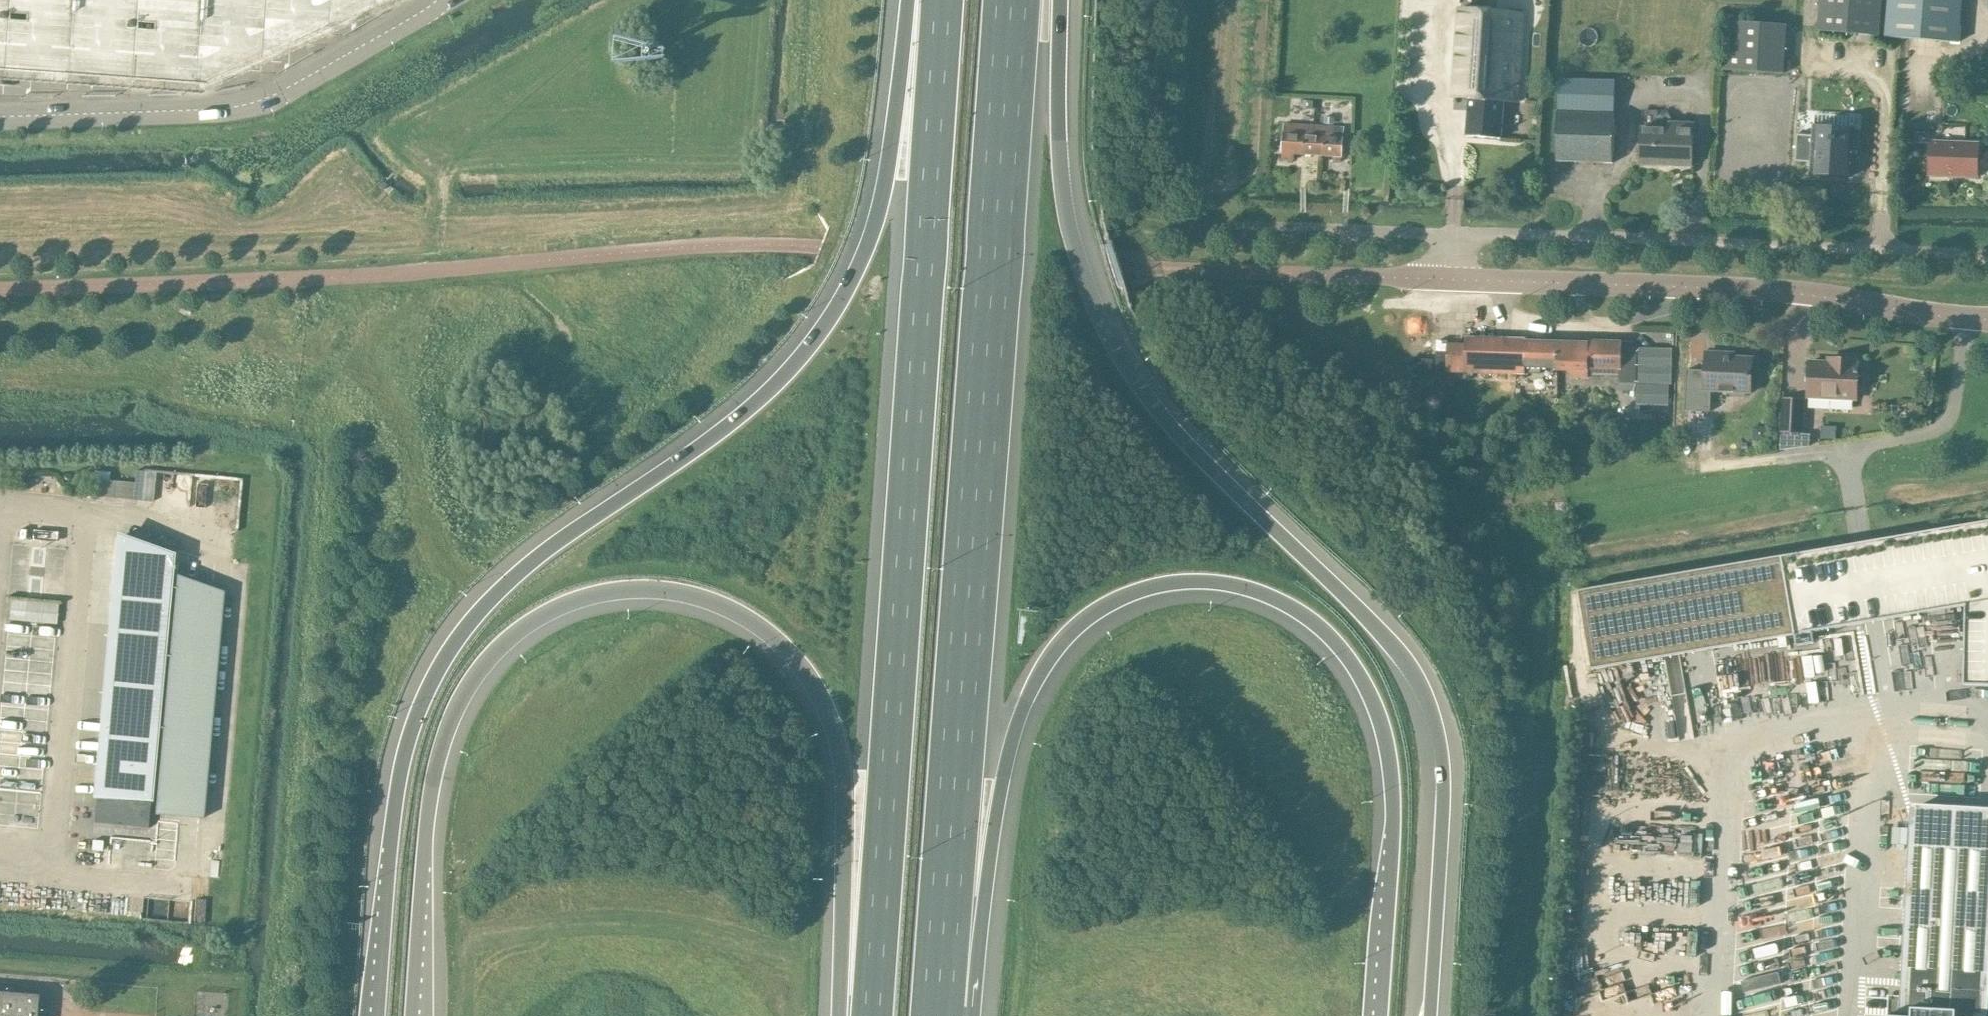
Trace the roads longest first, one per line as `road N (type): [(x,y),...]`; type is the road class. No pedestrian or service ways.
road 1 (motorway): [(909,0),(880,200),(851,279),(813,341),(712,439),(534,557),(474,612),(429,678),(398,755),(377,1015)]
road 2 (motorway): [(1429,1015),(1444,807),(1426,691),(1364,614),(1176,433),(1126,370),(1067,227),(1060,0)]
road 3 (motorway): [(411,1015),(432,766),(461,695),(500,645),(559,605),(623,589),(688,593),(734,612),(788,651),(828,712),(847,792),(857,1015)]
road 4 (motorway): [(936,1005),(1036,675),(1108,603),(1164,581),(1252,587),(1333,641),(1372,700),(1393,805),(1382,1015)]
road 5 (motorway): [(940,0),(871,1015)]
road 6 (motorway): [(936,1005),(1010,0)]
road 7 (unclassified): [(1987,319),(1789,292),(1454,280)]
road 8 (residential): [(1455,234),(1960,253)]
road 9 (residential): [(1455,234),(1234,225)]

